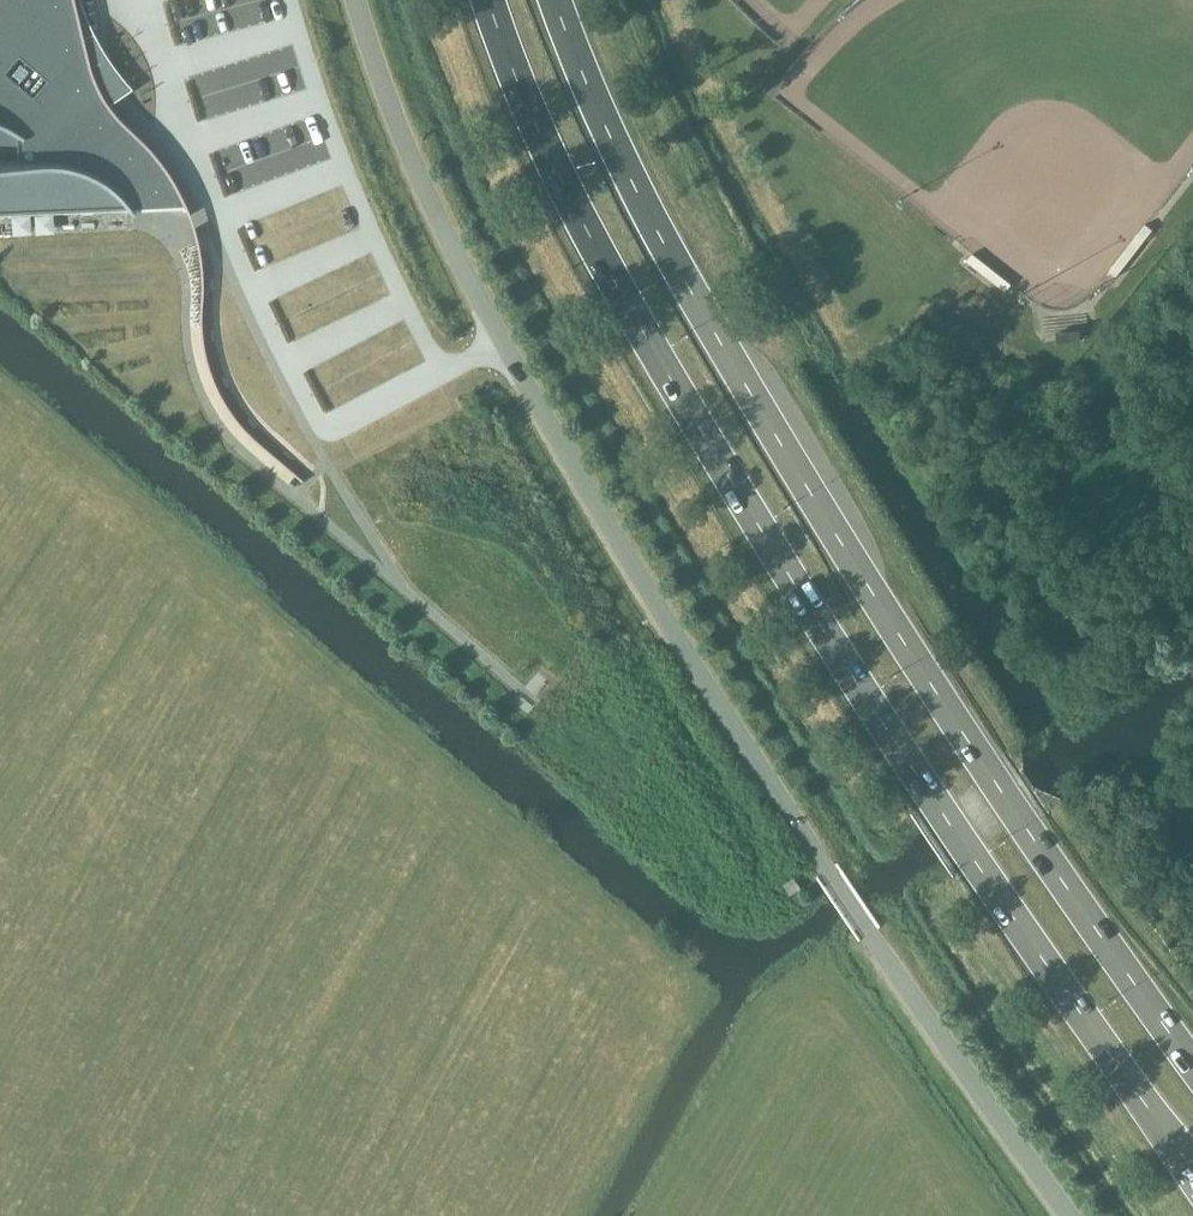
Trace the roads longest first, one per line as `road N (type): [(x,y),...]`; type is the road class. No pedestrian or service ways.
road 1 (trunk): [(490,0),(558,172),(684,403),(902,751),(1192,1166)]
road 2 (trunk): [(1192,1063),(990,772),(735,366),(609,134),(556,0)]
road 3 (unclassified): [(355,0),(448,237),(595,497),(832,879)]
road 4 (unclassified): [(1067,1215),(832,879)]

